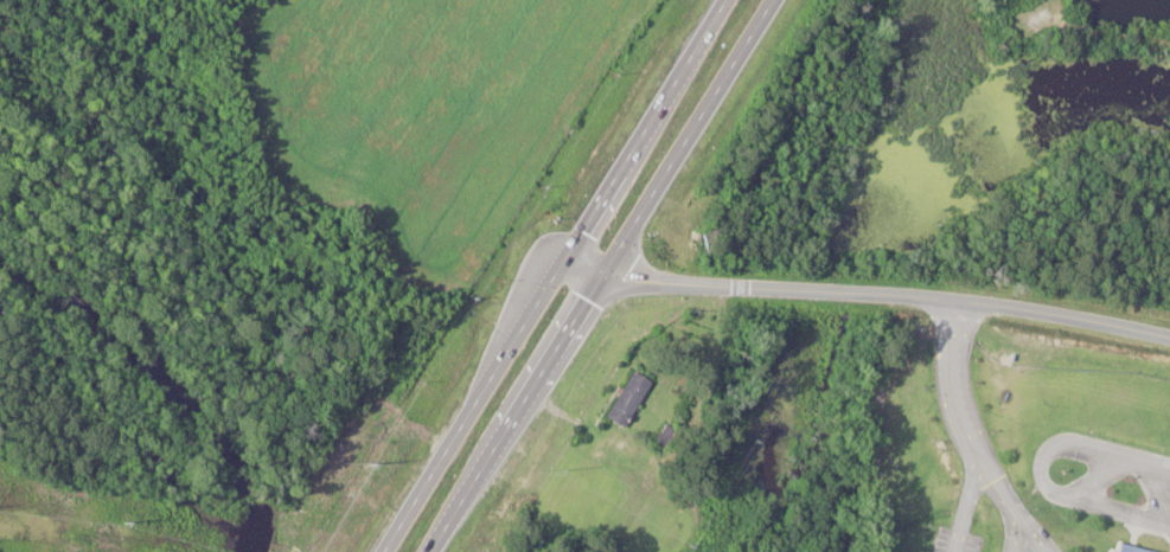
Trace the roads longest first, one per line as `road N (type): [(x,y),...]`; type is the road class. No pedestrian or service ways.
road 1 (trunk): [(423,551),(771,0)]
road 2 (trunk): [(725,0),(382,551)]
road 3 (residential): [(1169,336),(1034,306),(638,277),(570,251)]

